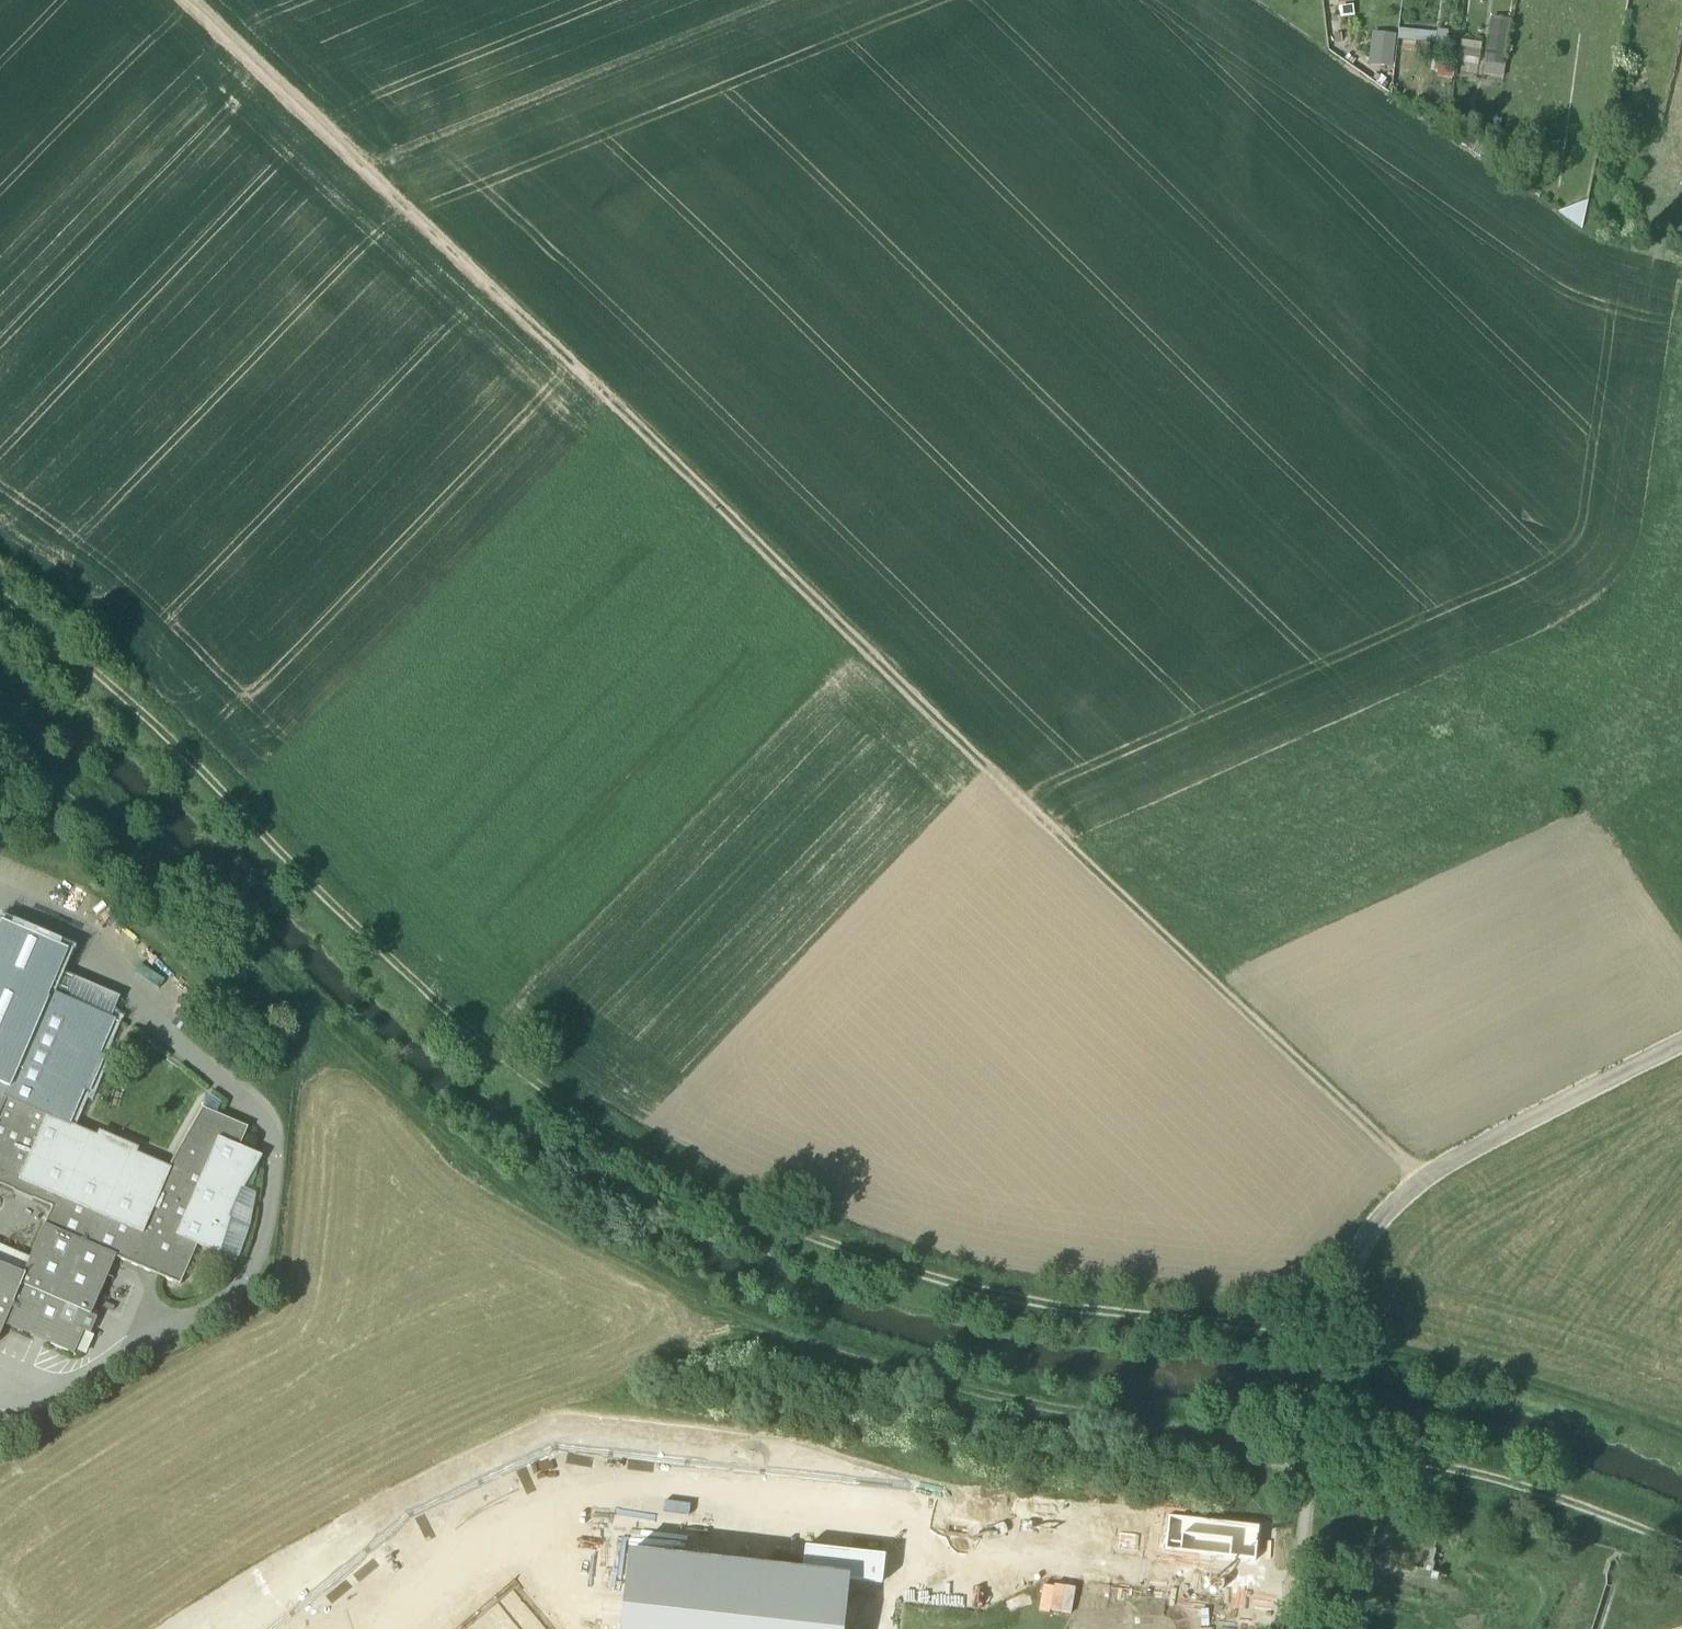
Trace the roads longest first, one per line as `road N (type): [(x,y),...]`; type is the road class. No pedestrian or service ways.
road 1 (track): [(187,0),(1419,1181)]
road 2 (track): [(0,581),(417,969),(649,1170),(908,1280),(1036,1319),(1328,1341)]
road 3 (track): [(1681,1053),(1419,1181),(1368,1239),(1328,1341)]
road 4 (track): [(1308,1454),(1521,1494),(1681,1555)]
road 5 (track): [(1289,1628),(1308,1454)]

